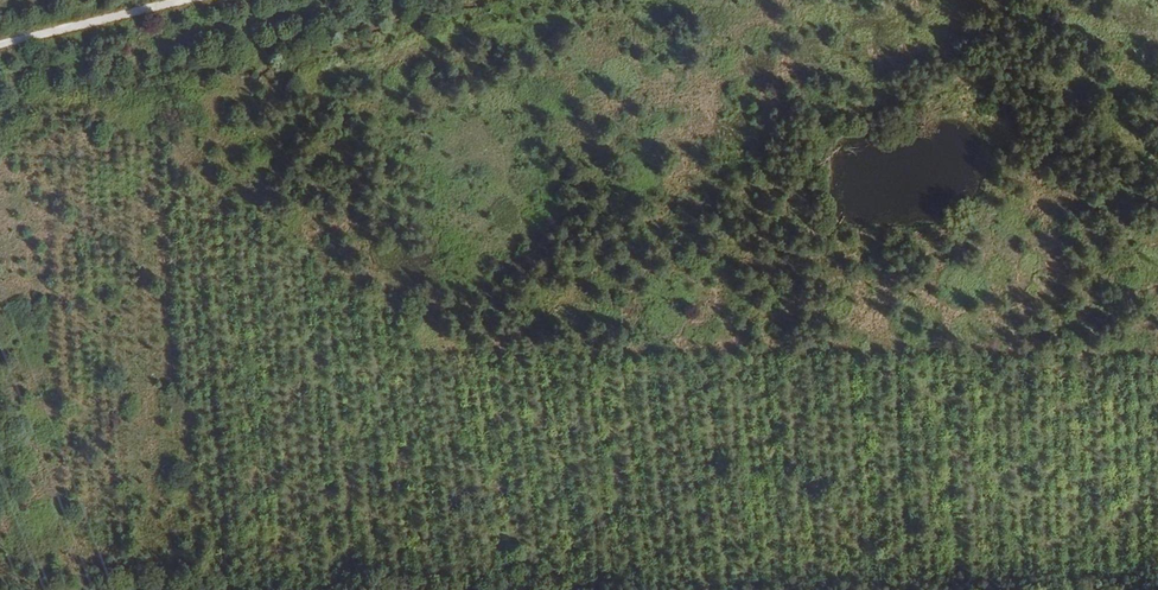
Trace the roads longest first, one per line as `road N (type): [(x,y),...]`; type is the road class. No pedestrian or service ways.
road 1 (track): [(0,43),(188,0)]

